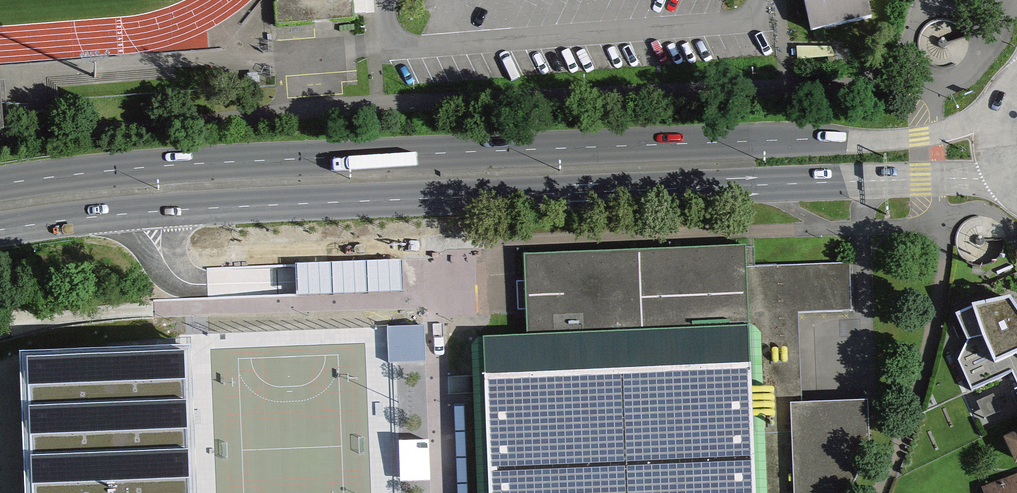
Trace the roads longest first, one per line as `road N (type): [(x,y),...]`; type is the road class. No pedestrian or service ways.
road 1 (primary): [(0,231),(191,209),(1010,176)]
road 2 (primary): [(1003,107),(927,137),(171,165),(0,185)]

